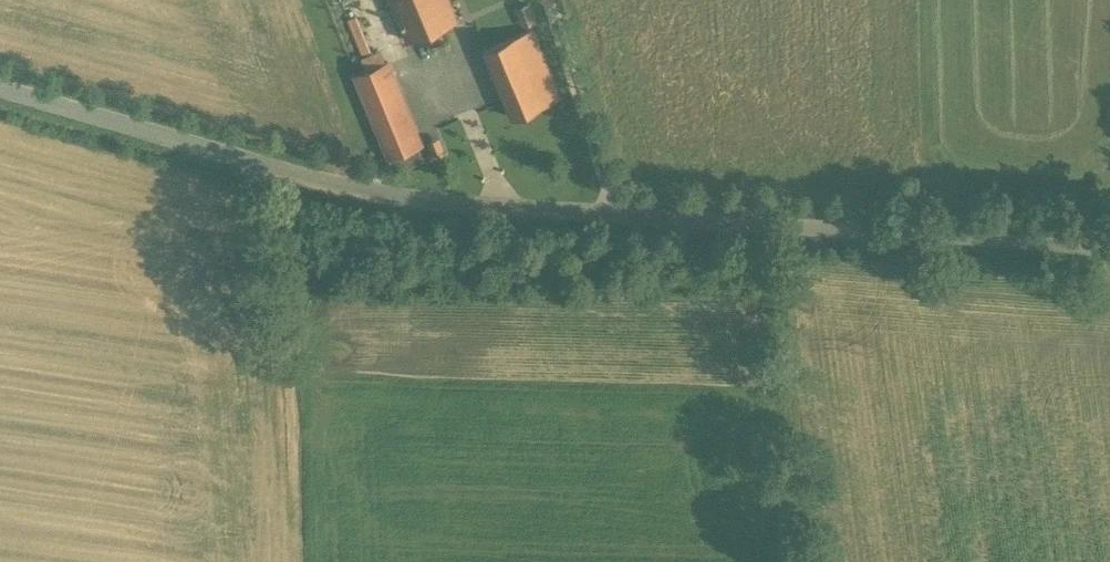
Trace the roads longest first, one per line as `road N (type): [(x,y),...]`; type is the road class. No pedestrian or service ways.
road 1 (unclassified): [(1109,248),(434,202),(342,184),(0,86)]

